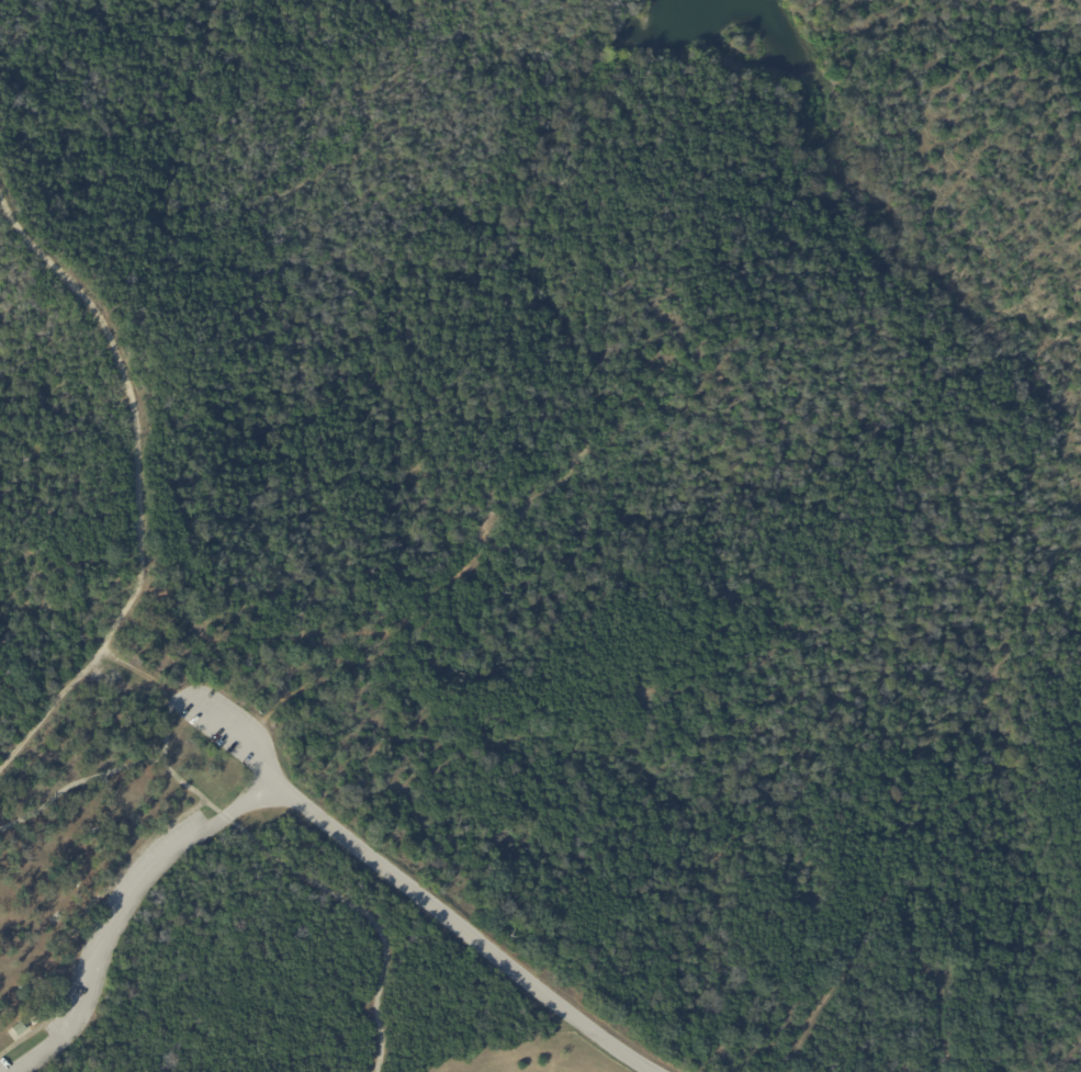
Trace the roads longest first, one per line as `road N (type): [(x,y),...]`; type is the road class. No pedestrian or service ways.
road 1 (track): [(172,695),(99,645),(140,574),(135,407),(97,316),(10,219),(0,196)]

